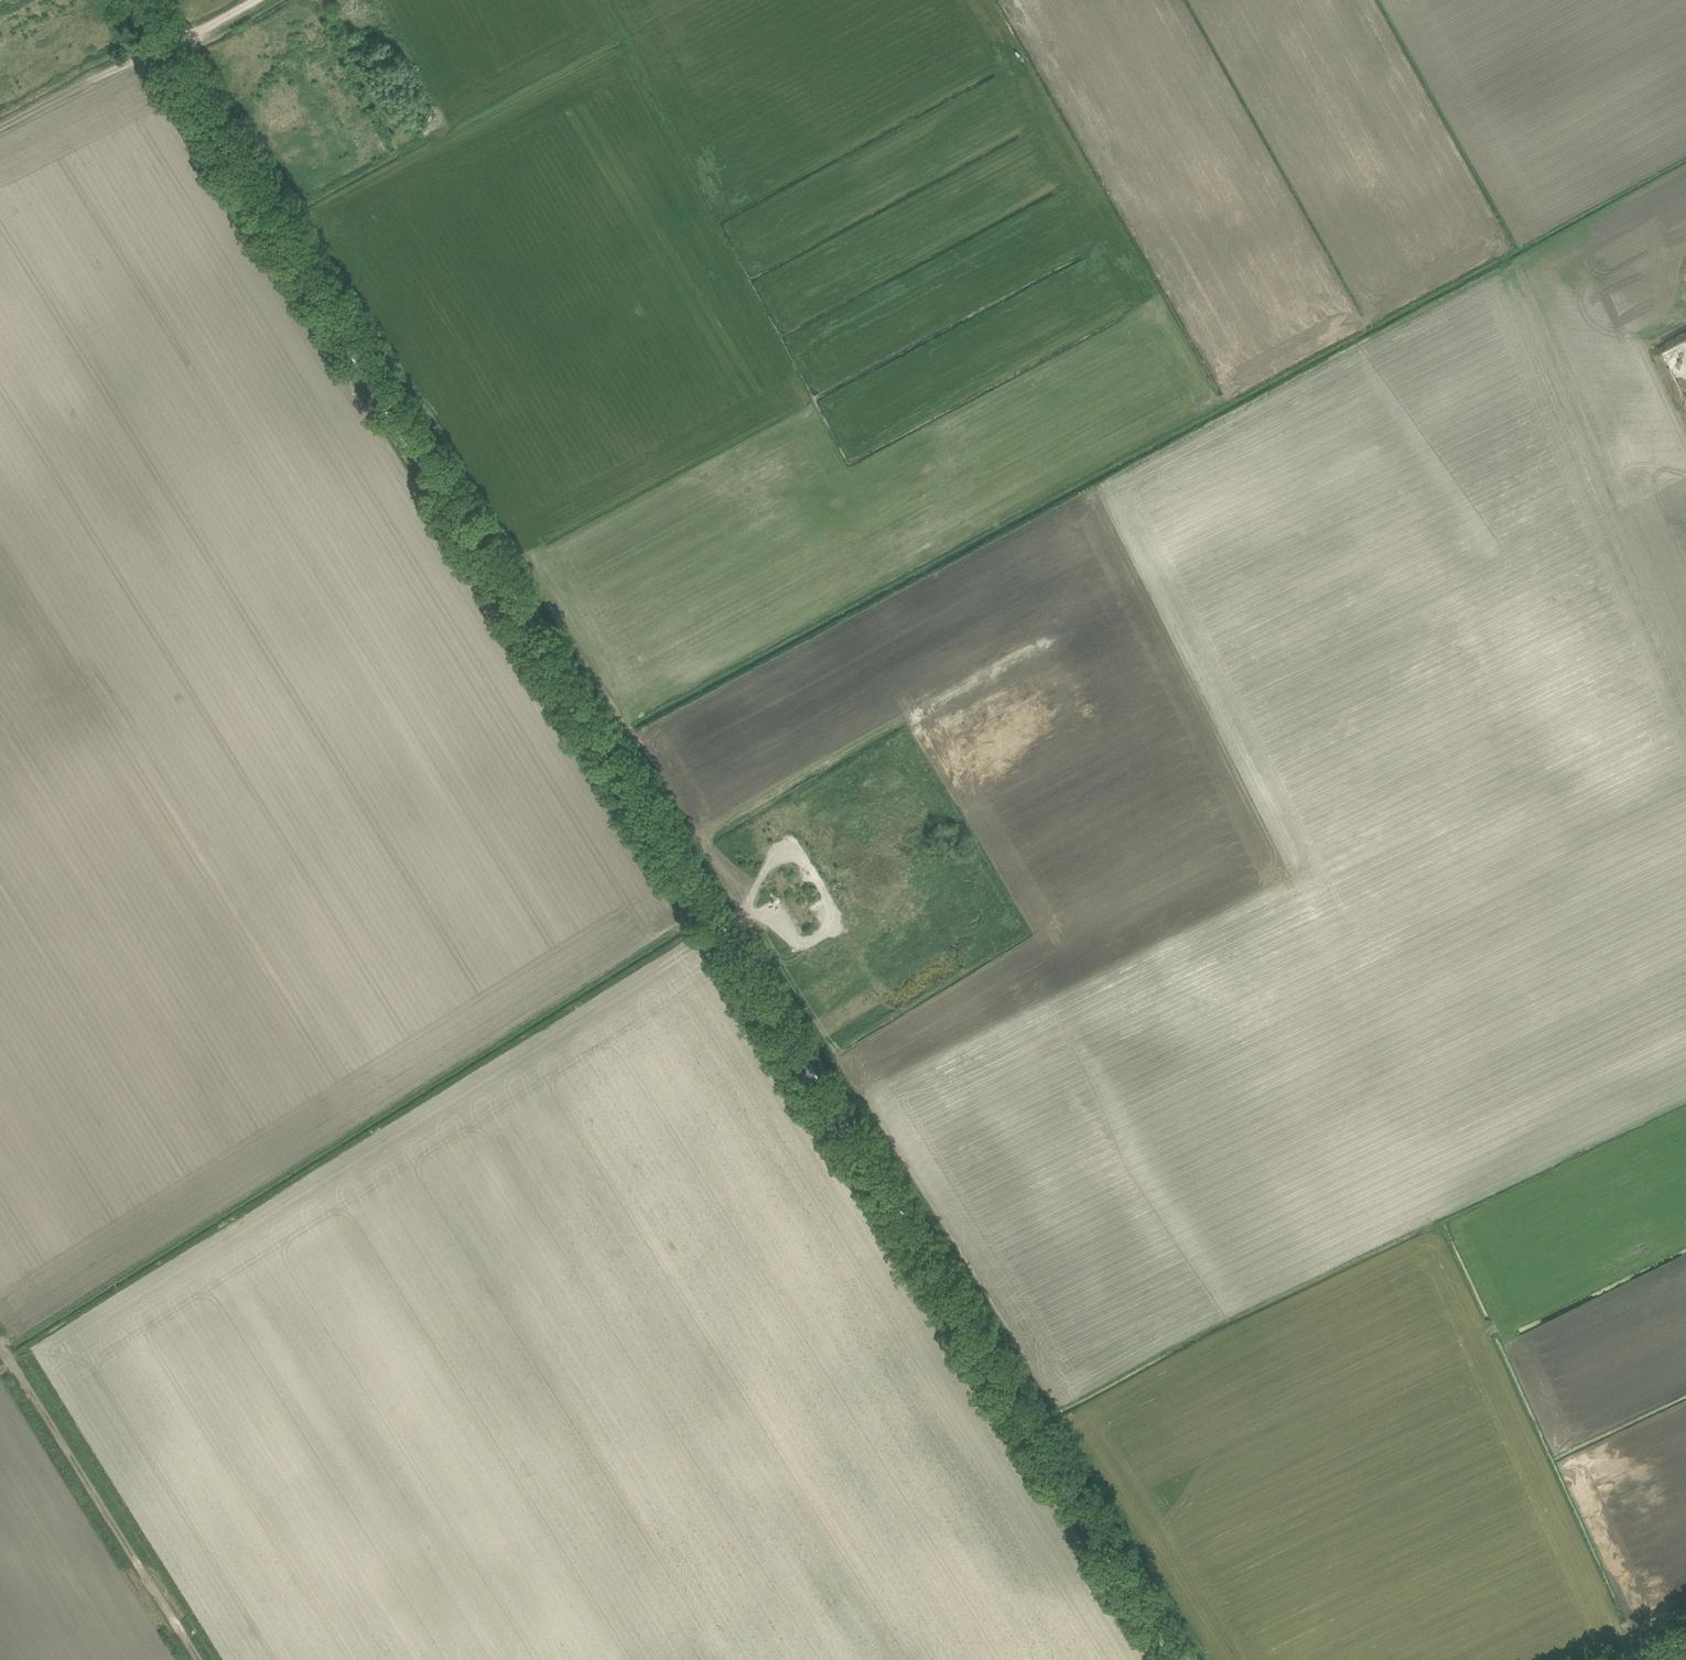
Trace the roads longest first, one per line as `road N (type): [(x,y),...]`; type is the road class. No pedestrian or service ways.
road 1 (unclassified): [(1182,1659),(165,42)]
road 2 (unclassified): [(192,1659),(0,1349)]

